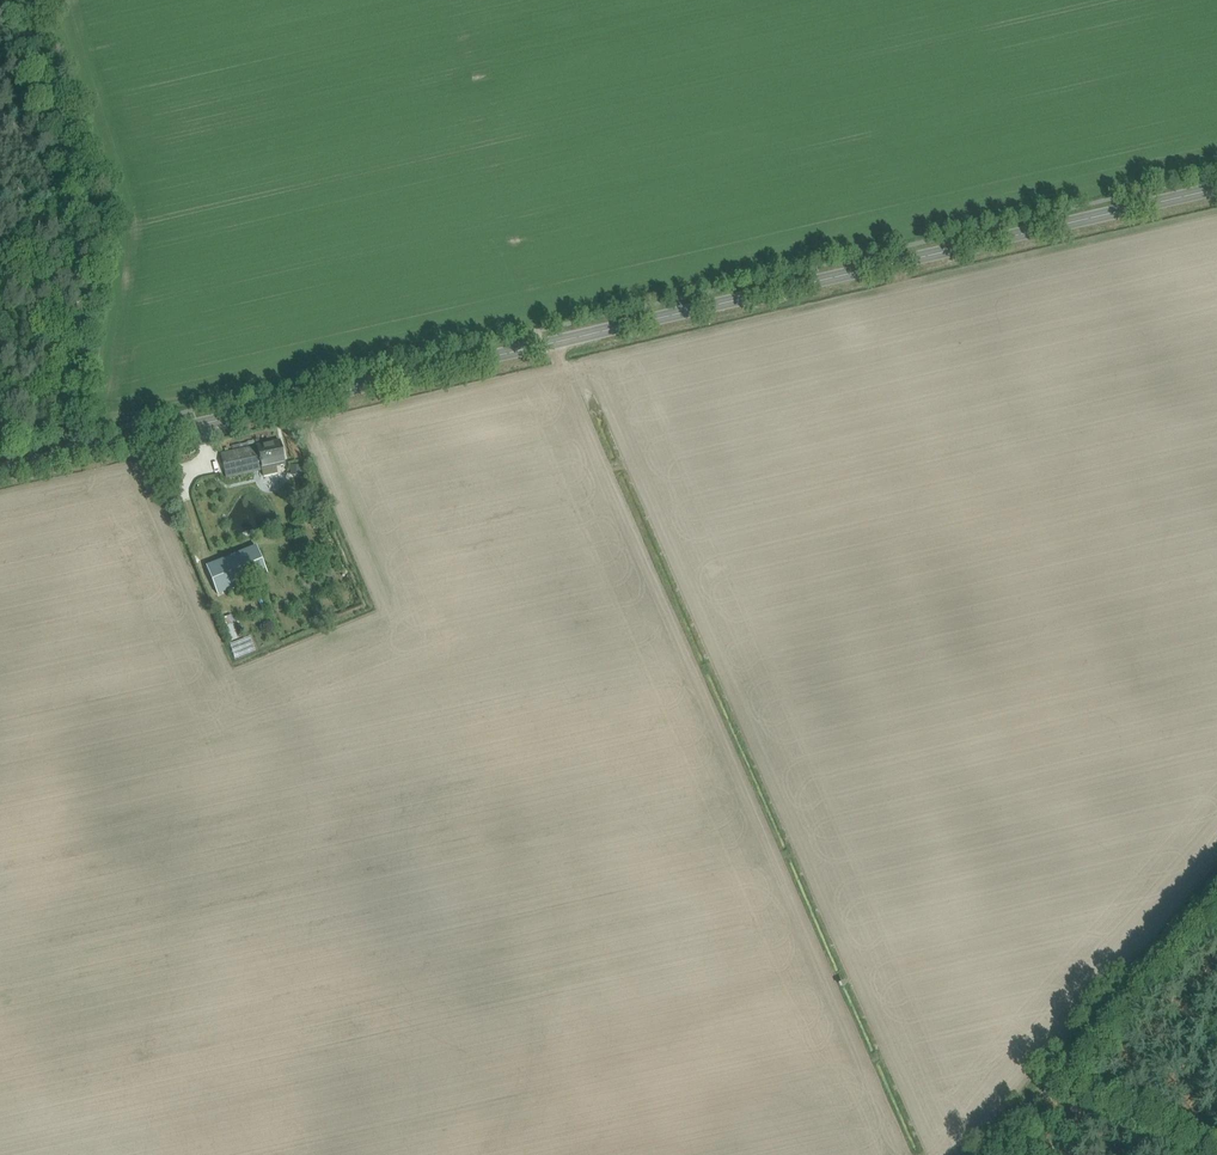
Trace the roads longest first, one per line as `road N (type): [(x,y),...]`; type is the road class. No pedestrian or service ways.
road 1 (tertiary): [(0,468),(1216,187)]
road 2 (track): [(990,1154),(1216,892)]

